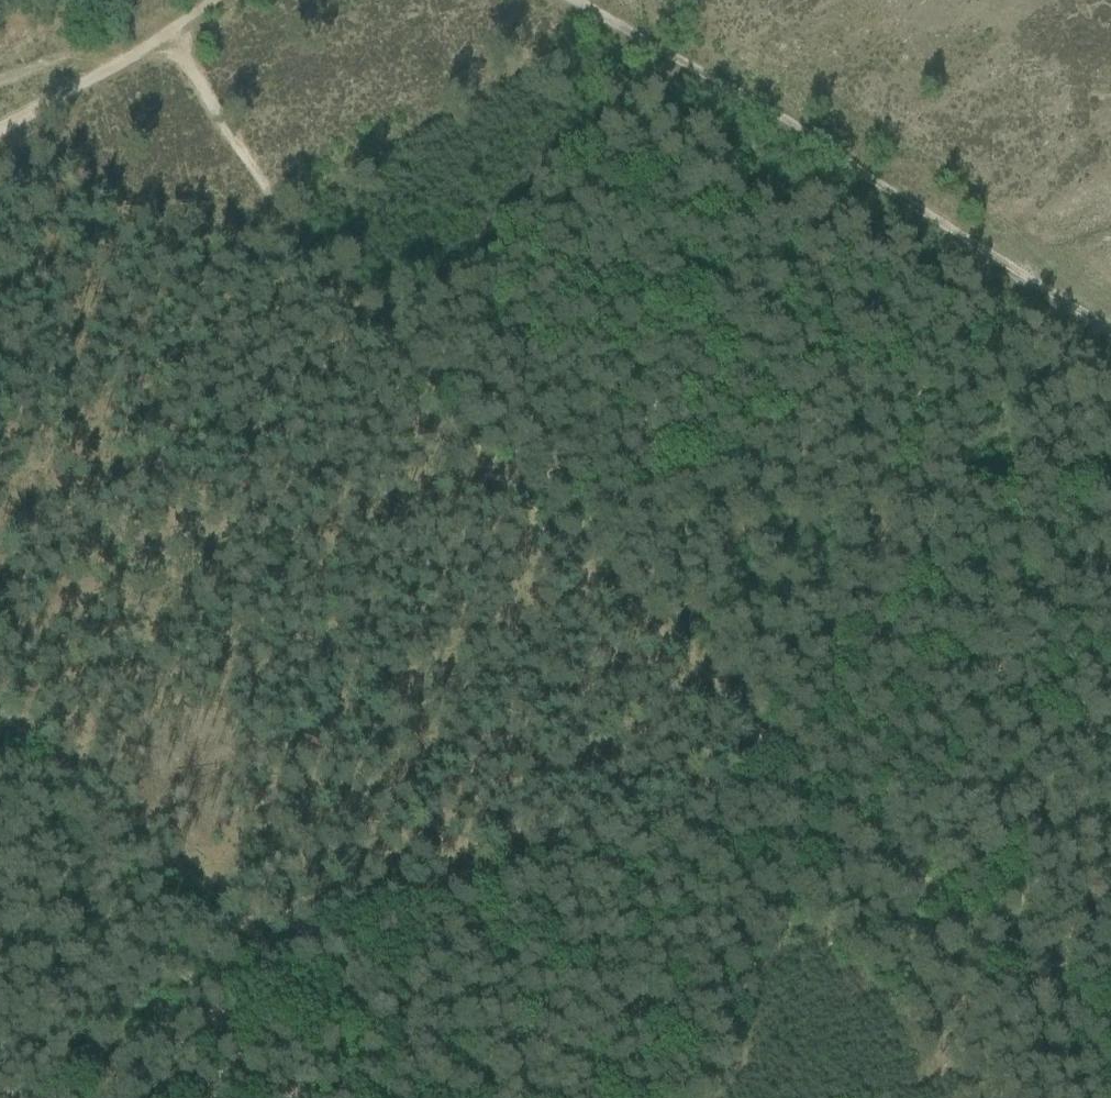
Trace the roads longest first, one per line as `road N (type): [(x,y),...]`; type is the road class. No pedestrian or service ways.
road 1 (track): [(1110,328),(580,0)]
road 2 (track): [(0,719),(422,1097)]
road 3 (track): [(0,115),(203,0)]

